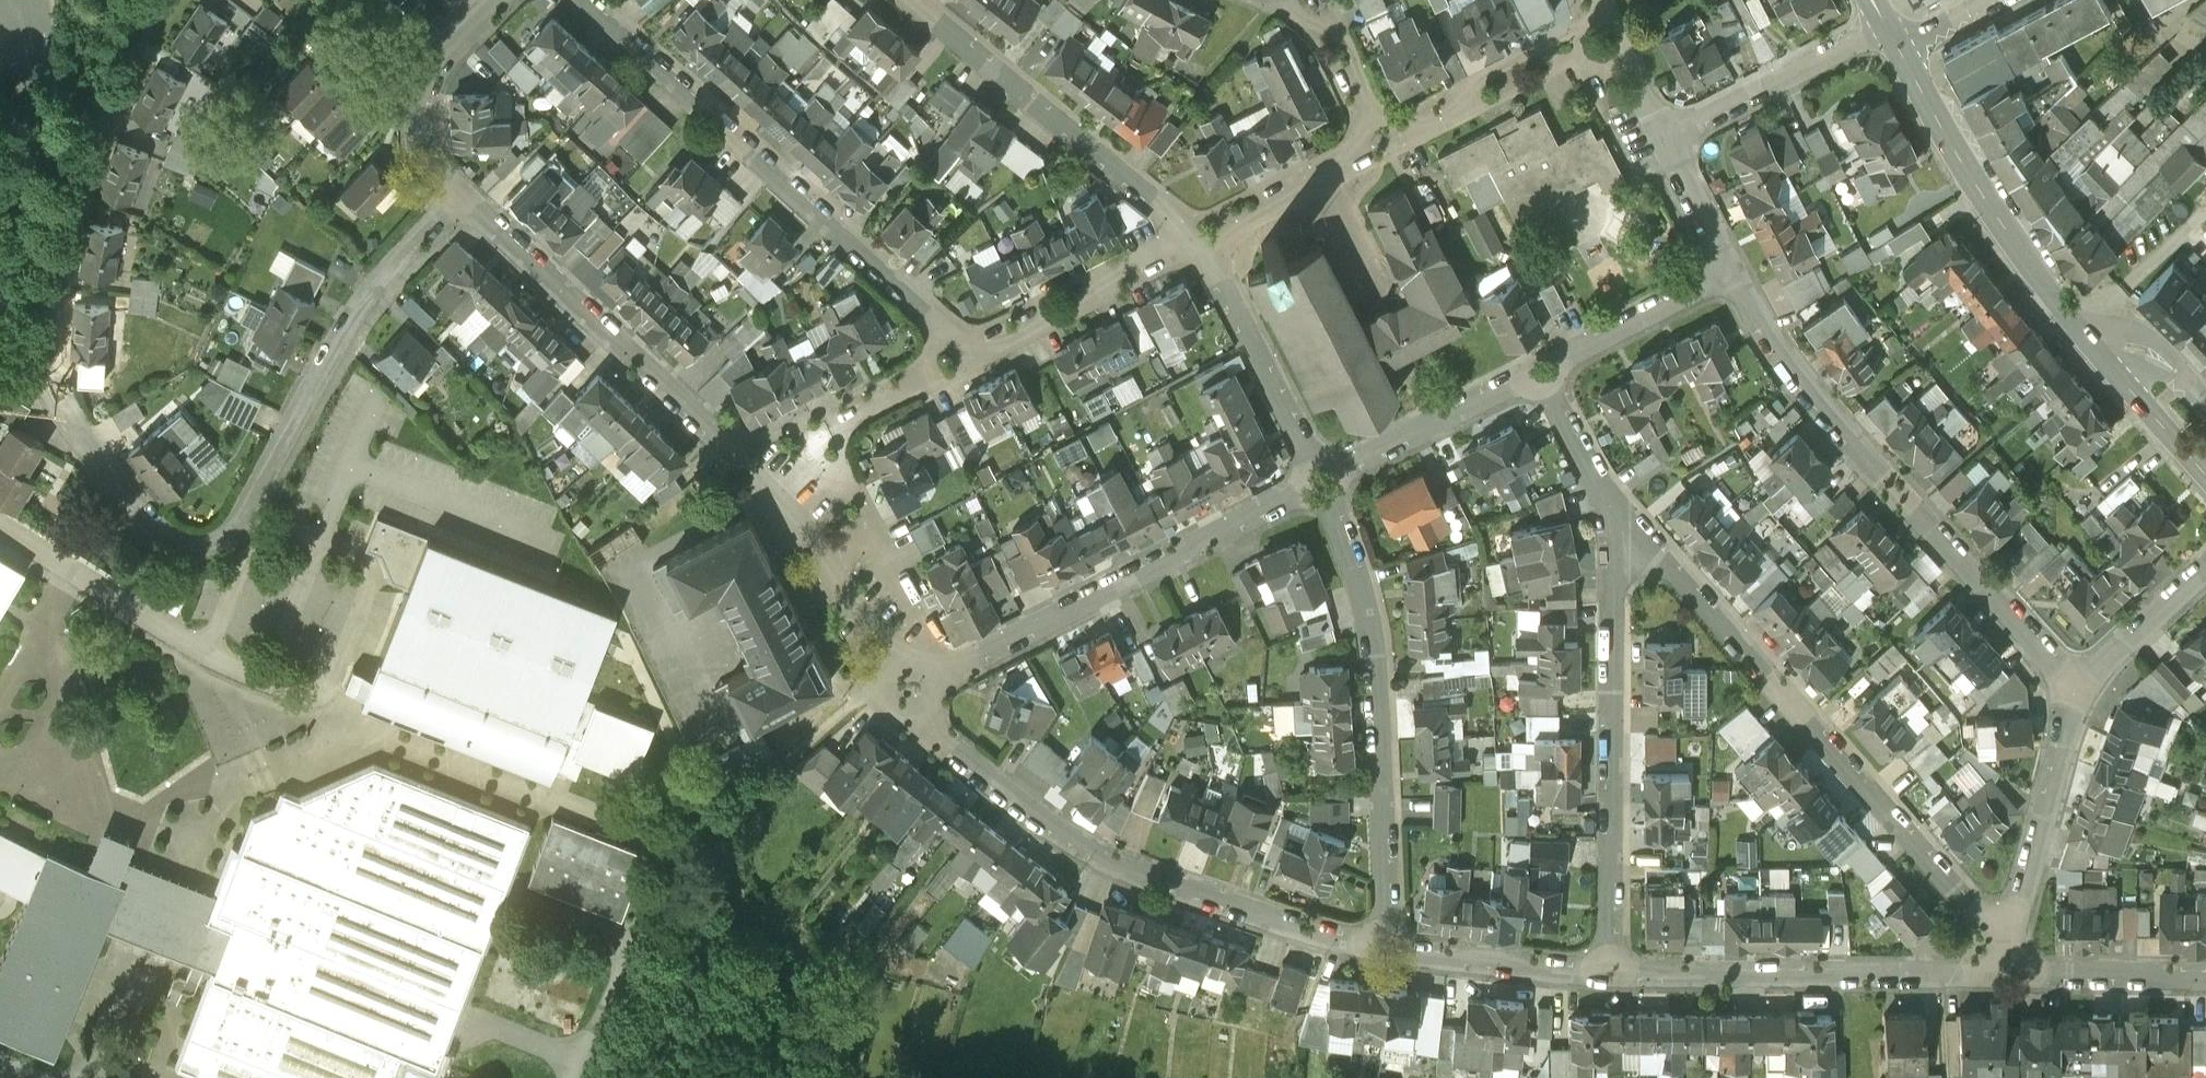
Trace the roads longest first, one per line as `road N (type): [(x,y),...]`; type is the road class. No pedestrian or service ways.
road 1 (residential): [(155,0),(99,134),(50,314),(48,367),(59,404),(166,524),(198,534),(224,531),(245,512),(367,295),(464,194)]
road 2 (residential): [(901,685),(766,486),(464,194)]
road 3 (residential): [(2013,948),(1617,514)]
road 4 (residential): [(1382,944),(1129,859),(1076,833),(901,685)]
road 5 (residential): [(2077,685),(1809,393),(1731,265)]
road 6 (residential): [(590,0),(965,336)]
road 7 (residential): [(1382,944),(1376,695),(1362,603),(1318,477)]
road 8 (residential): [(1318,477),(901,685)]
road 9 (residential): [(1606,969),(1617,514)]
road 10 (residential): [(2013,966),(1606,969)]
road 11 (residential): [(915,0),(1186,234)]
road 12 (secondary): [(2099,352),(1989,204),(1902,55)]
road 13 (residential): [(1318,477),(1229,291),(1186,234)]
road 14 (residential): [(2077,685),(2013,948)]
road 15 (residential): [(1607,13),(1368,134)]
road 16 (residential): [(464,194),(411,134),(410,89),(420,62),(494,0)]
road 17 (residential): [(1539,367),(1318,477)]
road 18 (residential): [(1664,131),(1884,23)]
road 19 (residential): [(1186,234),(965,336)]
road 20 (residential): [(1606,969),(1382,944)]
road 21 (residential): [(1731,265),(1539,367)]
road 22 (residential): [(1368,134),(1186,234)]
road 23 (residential): [(2205,968),(2013,966)]
road 24 (residential): [(2205,568),(2077,685)]
road 25 (unclassified): [(35,122),(0,285)]
road 26 (residential): [(1617,514),(1539,367)]
road 27 (secondary): [(2205,474),(2099,352)]
road 28 (residential): [(1731,265),(1664,131)]
road 29 (residential): [(965,336),(841,420)]
road 30 (residential): [(1368,134),(1346,63),(1309,0)]
road 31 (residential): [(1664,131),(1607,13)]
road 32 (unclassified): [(0,1),(35,122)]
road 33 (residential): [(2205,398),(2179,368),(2138,347),(2099,352)]
road 34 (unclassified): [(35,122),(35,0)]

